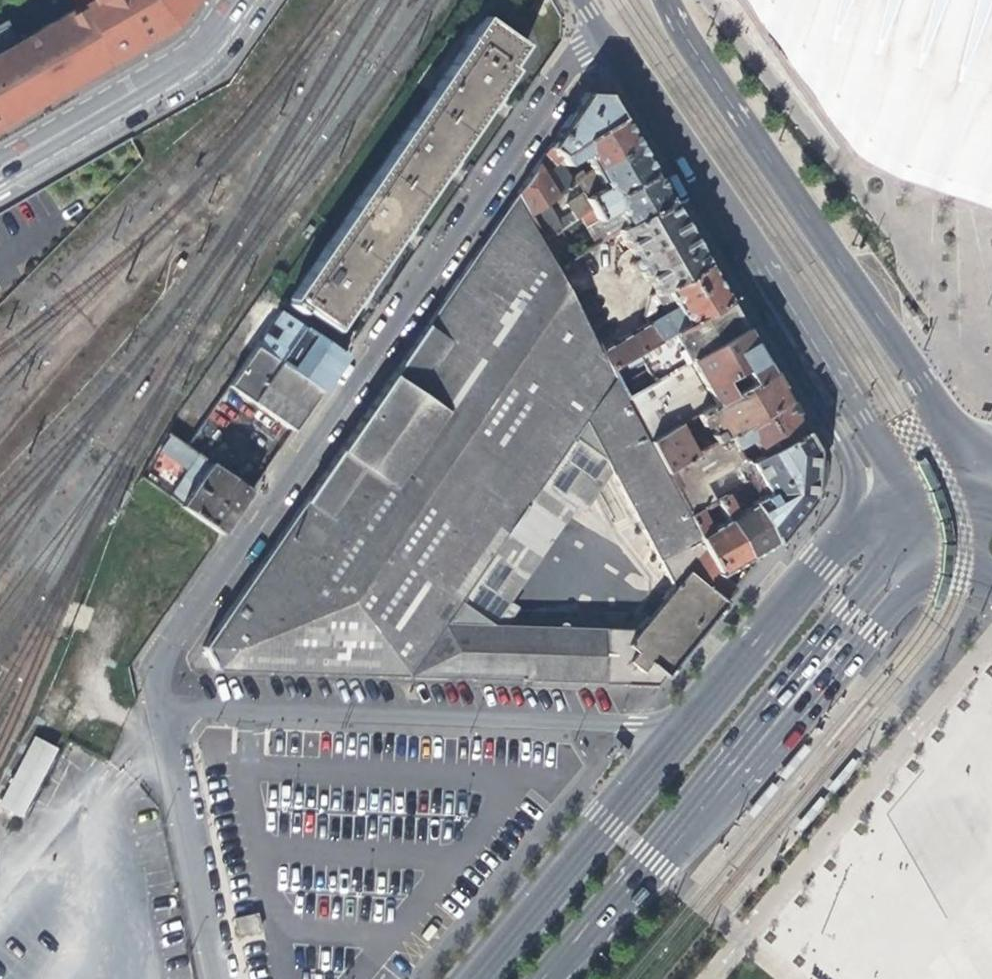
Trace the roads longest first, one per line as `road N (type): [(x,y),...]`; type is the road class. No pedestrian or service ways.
road 1 (residential): [(604,32),(171,665),(160,710)]
road 2 (secondary): [(991,457),(950,424),(666,0)]
road 3 (residential): [(684,731),(160,710)]
road 4 (secondary): [(651,857),(926,505)]
road 5 (secondary): [(651,857),(726,803),(904,602),(986,580)]
road 6 (secondary): [(604,32),(837,398)]
road 7 (secondary): [(684,731),(471,978)]
road 8 (tertiary): [(239,0),(179,64),(0,168)]
road 9 (residential): [(160,710),(220,978)]
road 10 (secondary): [(859,526),(684,731)]
road 11 (secondary): [(545,978),(651,857)]
road 12 (secondary): [(837,398),(926,505)]
road 13 (secondary): [(837,398),(859,526)]

